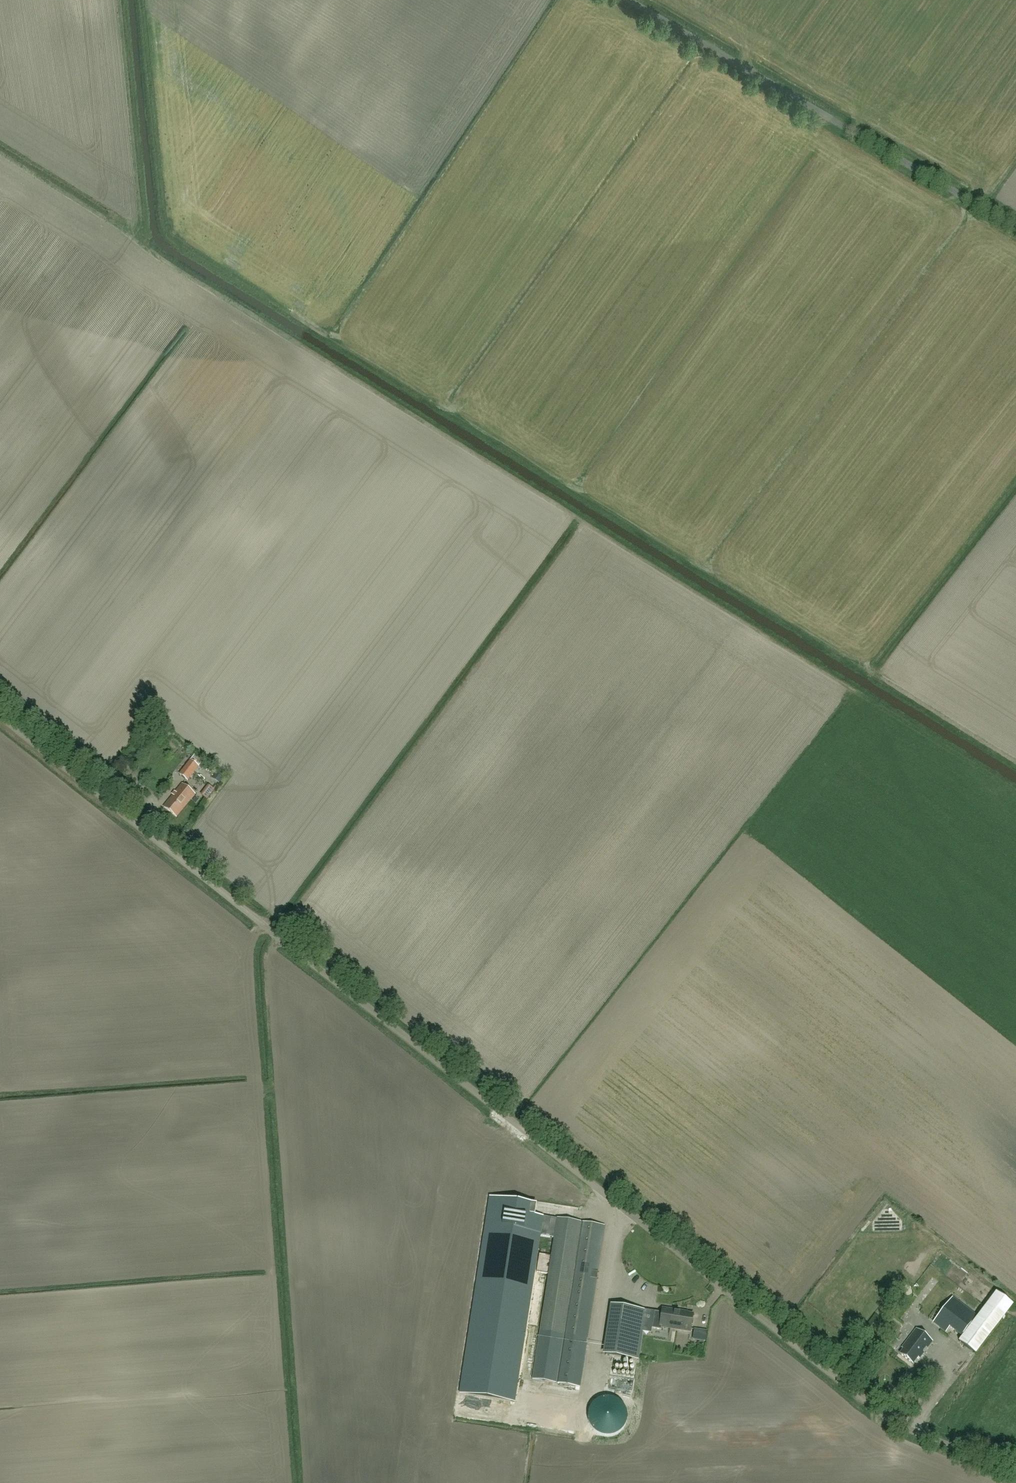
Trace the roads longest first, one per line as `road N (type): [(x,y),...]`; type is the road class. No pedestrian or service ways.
road 1 (unclassified): [(1015,1471),(904,1428),(0,722)]
road 2 (unclassified): [(1015,227),(630,0)]

